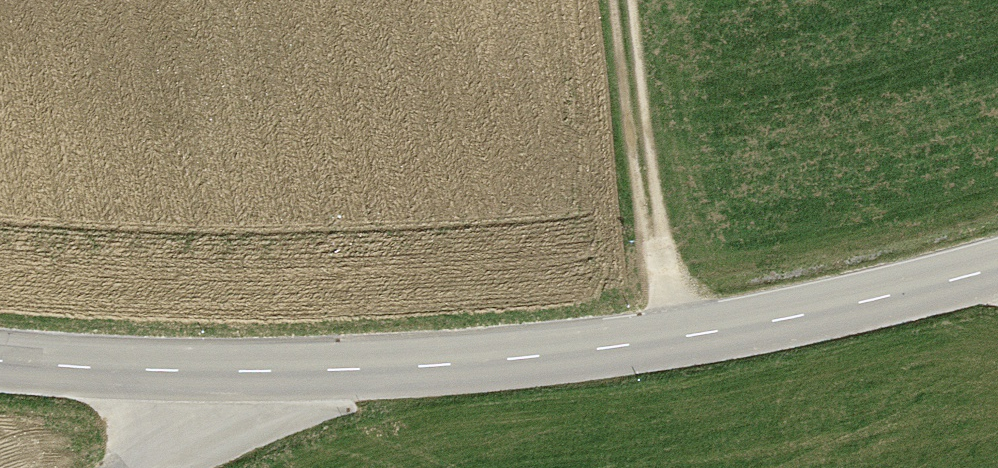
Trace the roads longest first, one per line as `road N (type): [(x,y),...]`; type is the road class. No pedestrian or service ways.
road 1 (secondary): [(997,270),(681,341),(438,366),(229,375),(0,359)]
road 2 (track): [(635,0),(681,341)]

